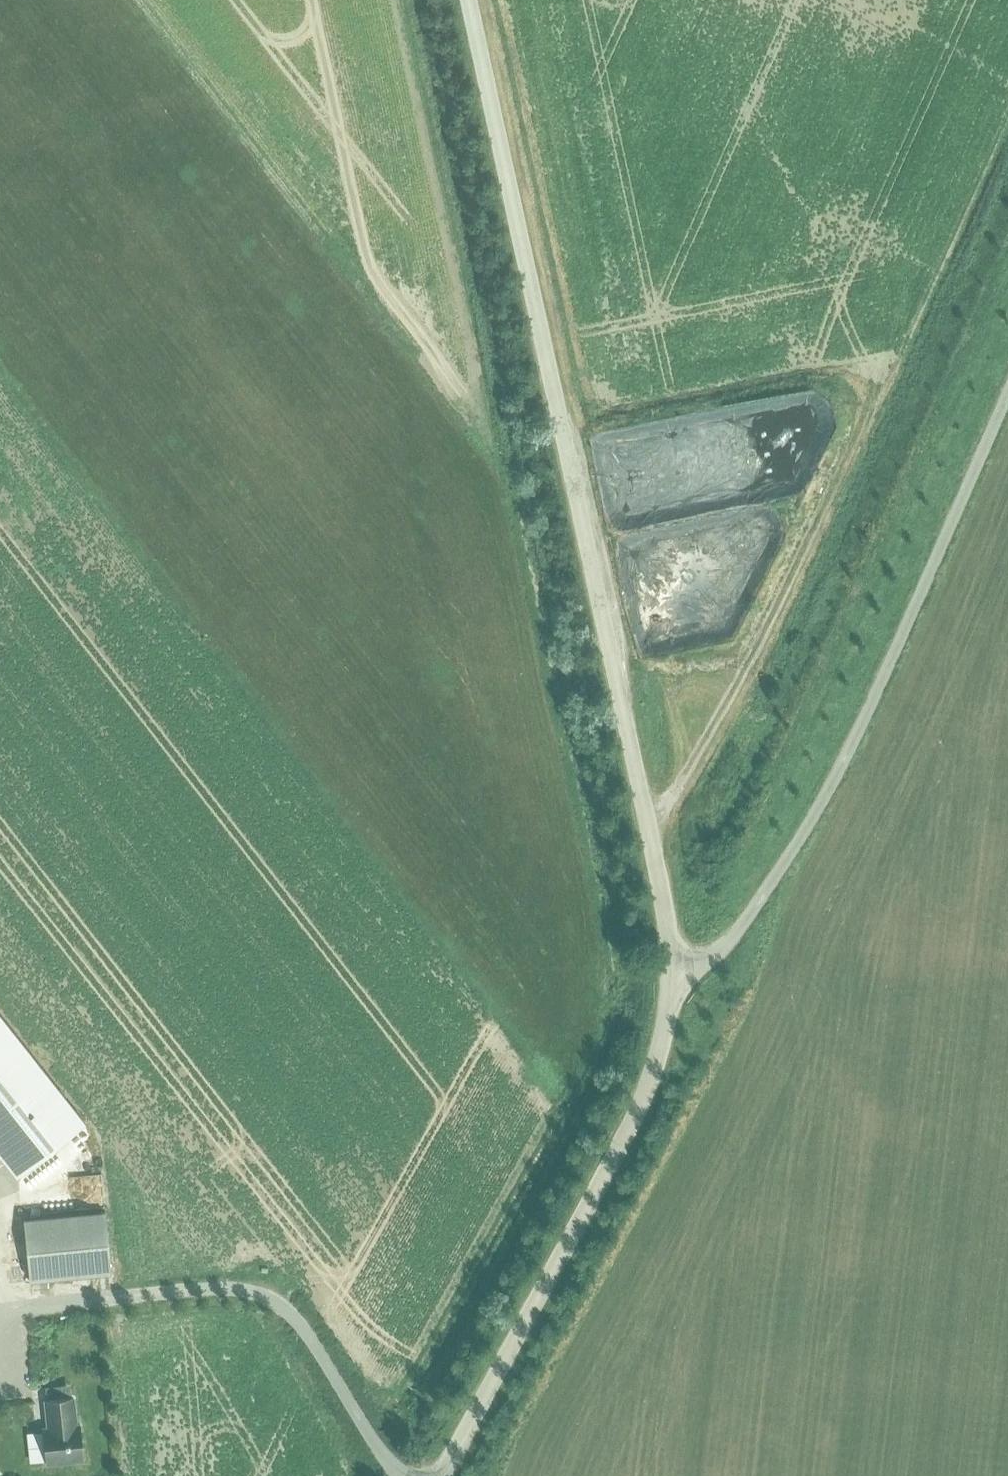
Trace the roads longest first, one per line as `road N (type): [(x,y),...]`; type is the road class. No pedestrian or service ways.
road 1 (tertiary): [(674,982),(469,0)]
road 2 (unclassified): [(674,982),(722,950),(806,828),(1007,380)]
road 3 (tertiary): [(439,1475),(658,1063),(674,982)]

